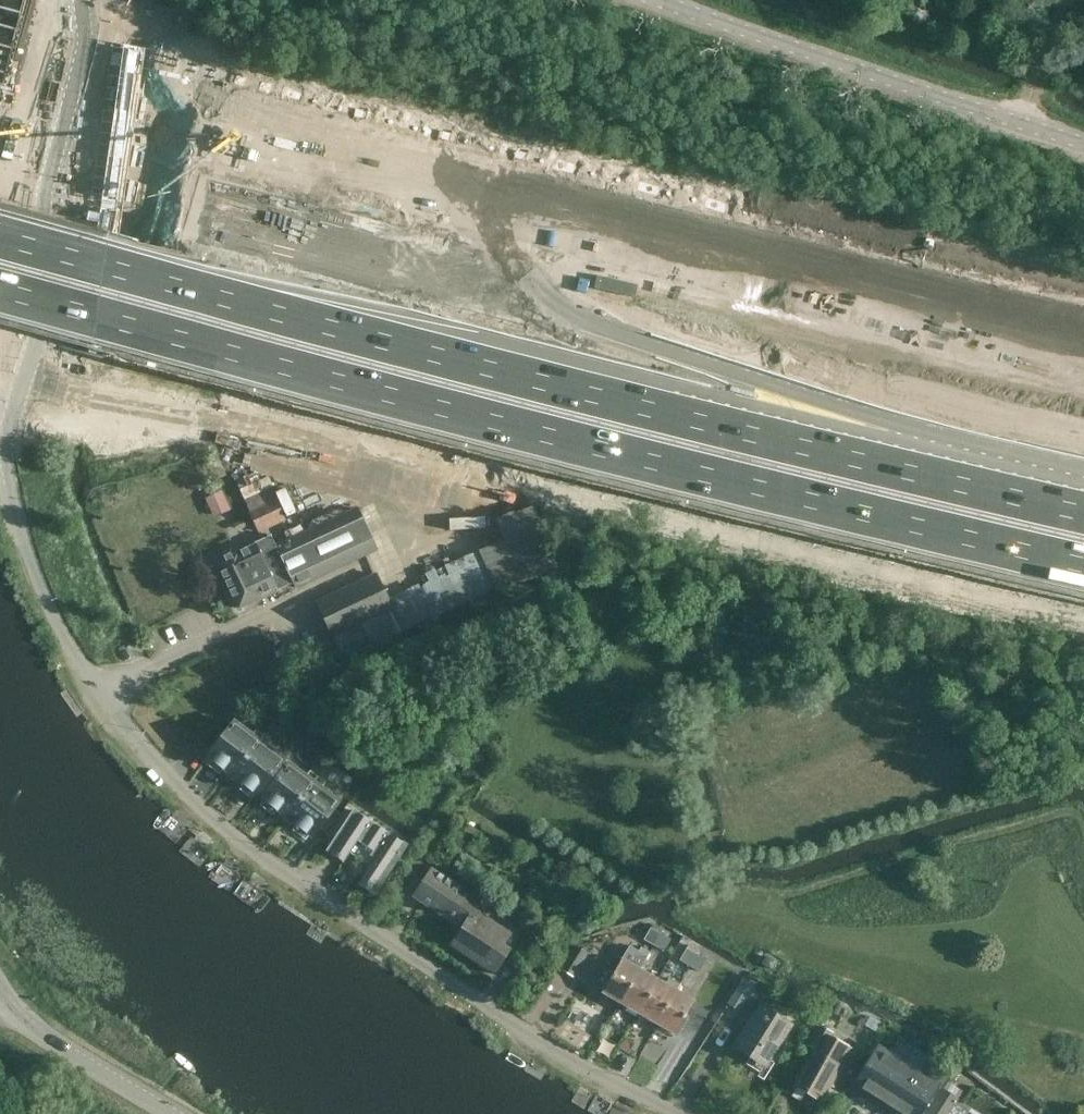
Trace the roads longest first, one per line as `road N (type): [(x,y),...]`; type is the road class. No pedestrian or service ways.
road 1 (motorway): [(1083,350),(458,195),(0,61)]
road 2 (motorway): [(0,146),(1083,433)]
road 3 (motorway): [(0,241),(1083,517)]
road 4 (unclassified): [(683,1113),(510,1025),(337,910),(135,747),(54,623),(14,522),(0,418)]
road 5 (unclassified): [(658,0),(1083,145)]
road 6 (unclassified): [(0,315),(10,230),(64,0)]
road 7 (tertiary): [(169,1113),(26,1027),(0,997)]

